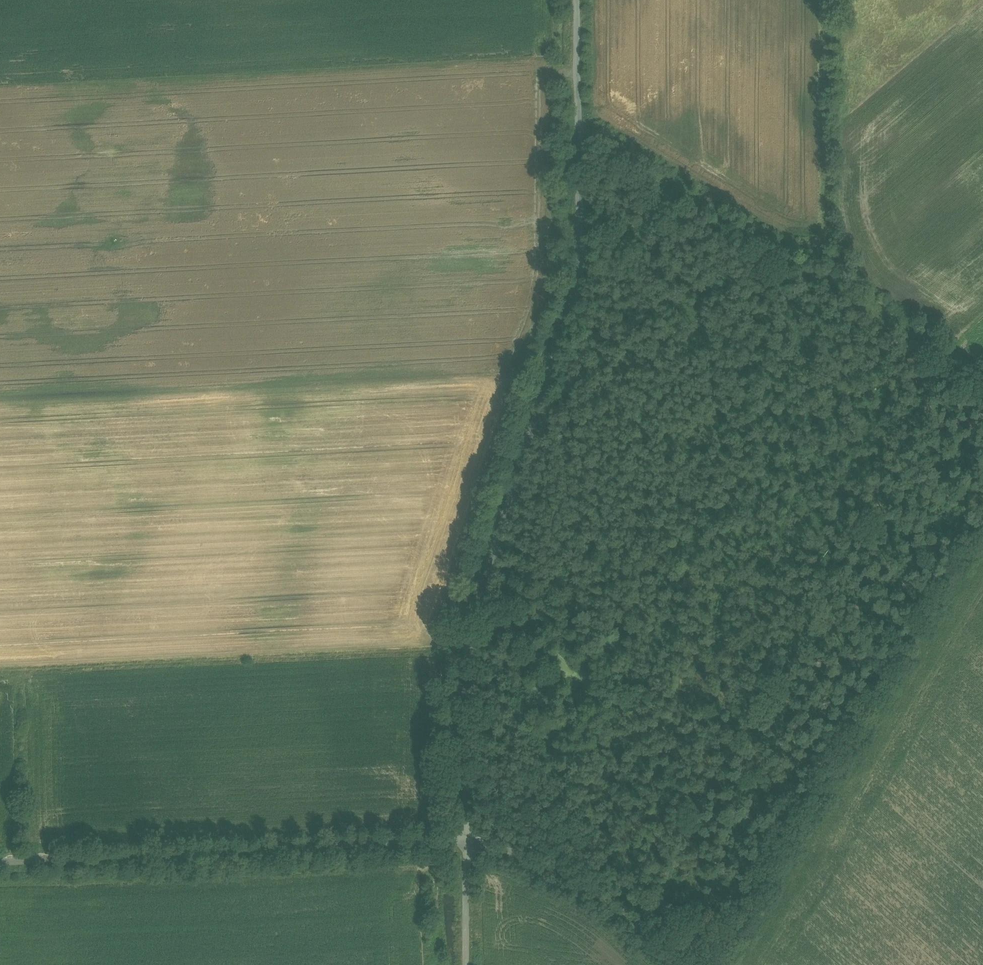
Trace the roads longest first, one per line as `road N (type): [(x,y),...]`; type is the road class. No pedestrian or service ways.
road 1 (track): [(463,964),(456,676),(524,358),(560,240),(551,0)]
road 2 (unclassified): [(675,964),(573,876),(459,840),(0,862)]

